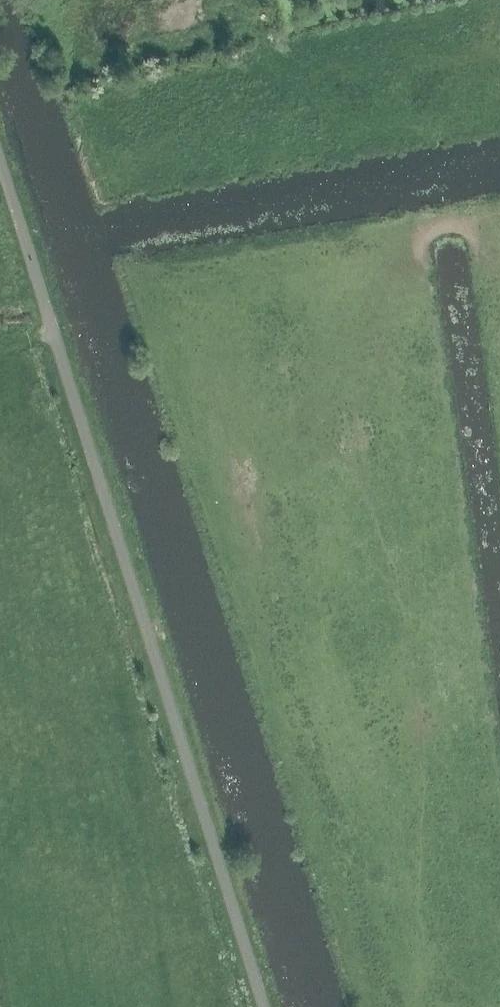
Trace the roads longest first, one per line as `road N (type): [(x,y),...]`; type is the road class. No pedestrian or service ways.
road 1 (unclassified): [(0,166),(55,339)]

